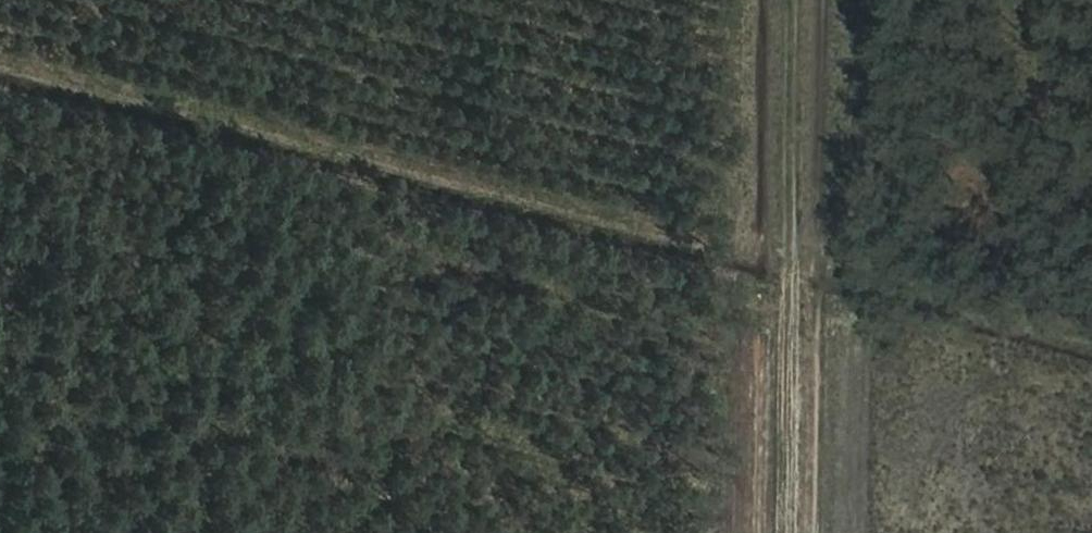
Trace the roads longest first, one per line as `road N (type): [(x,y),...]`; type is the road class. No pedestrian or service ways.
road 1 (track): [(0,112),(797,306)]
road 2 (track): [(23,0),(196,50),(800,194)]
road 3 (track): [(796,532),(807,0)]

